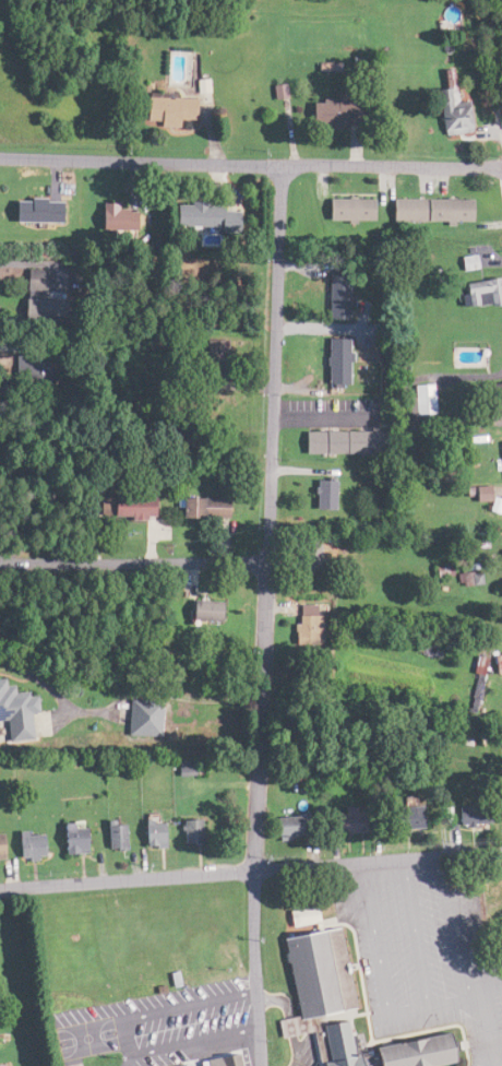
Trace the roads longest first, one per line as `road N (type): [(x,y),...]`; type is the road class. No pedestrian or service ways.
road 1 (residential): [(255,870),(282,166)]
road 2 (residential): [(0,158),(501,166)]
road 3 (residential): [(267,561),(0,562)]
road 4 (residential): [(255,870),(0,889)]
road 5 (residential): [(501,851),(255,870)]
road 6 (residential): [(259,1065),(255,870)]

